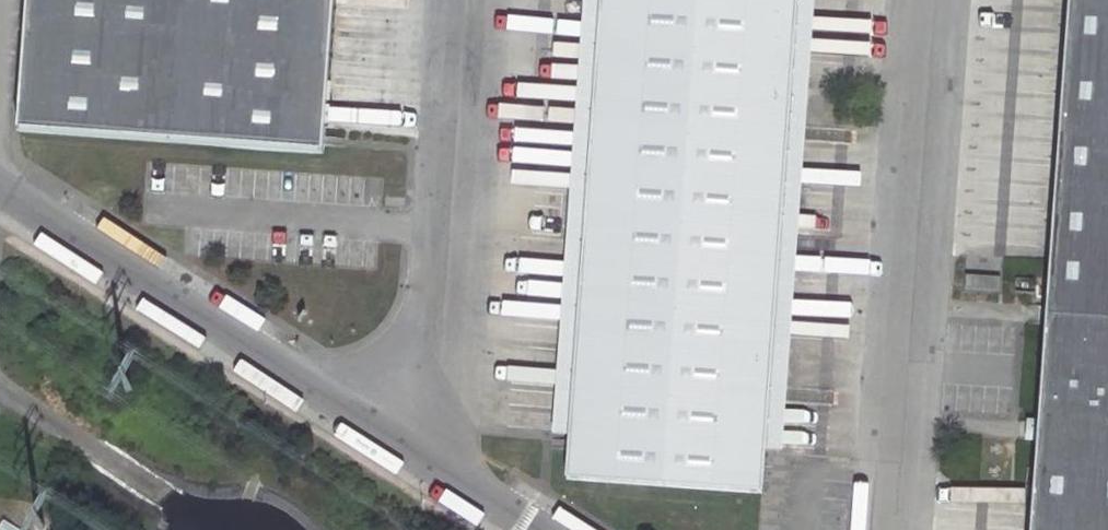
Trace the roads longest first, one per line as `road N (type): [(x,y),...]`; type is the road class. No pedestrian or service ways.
road 1 (unclassified): [(540,529),(0,189)]

